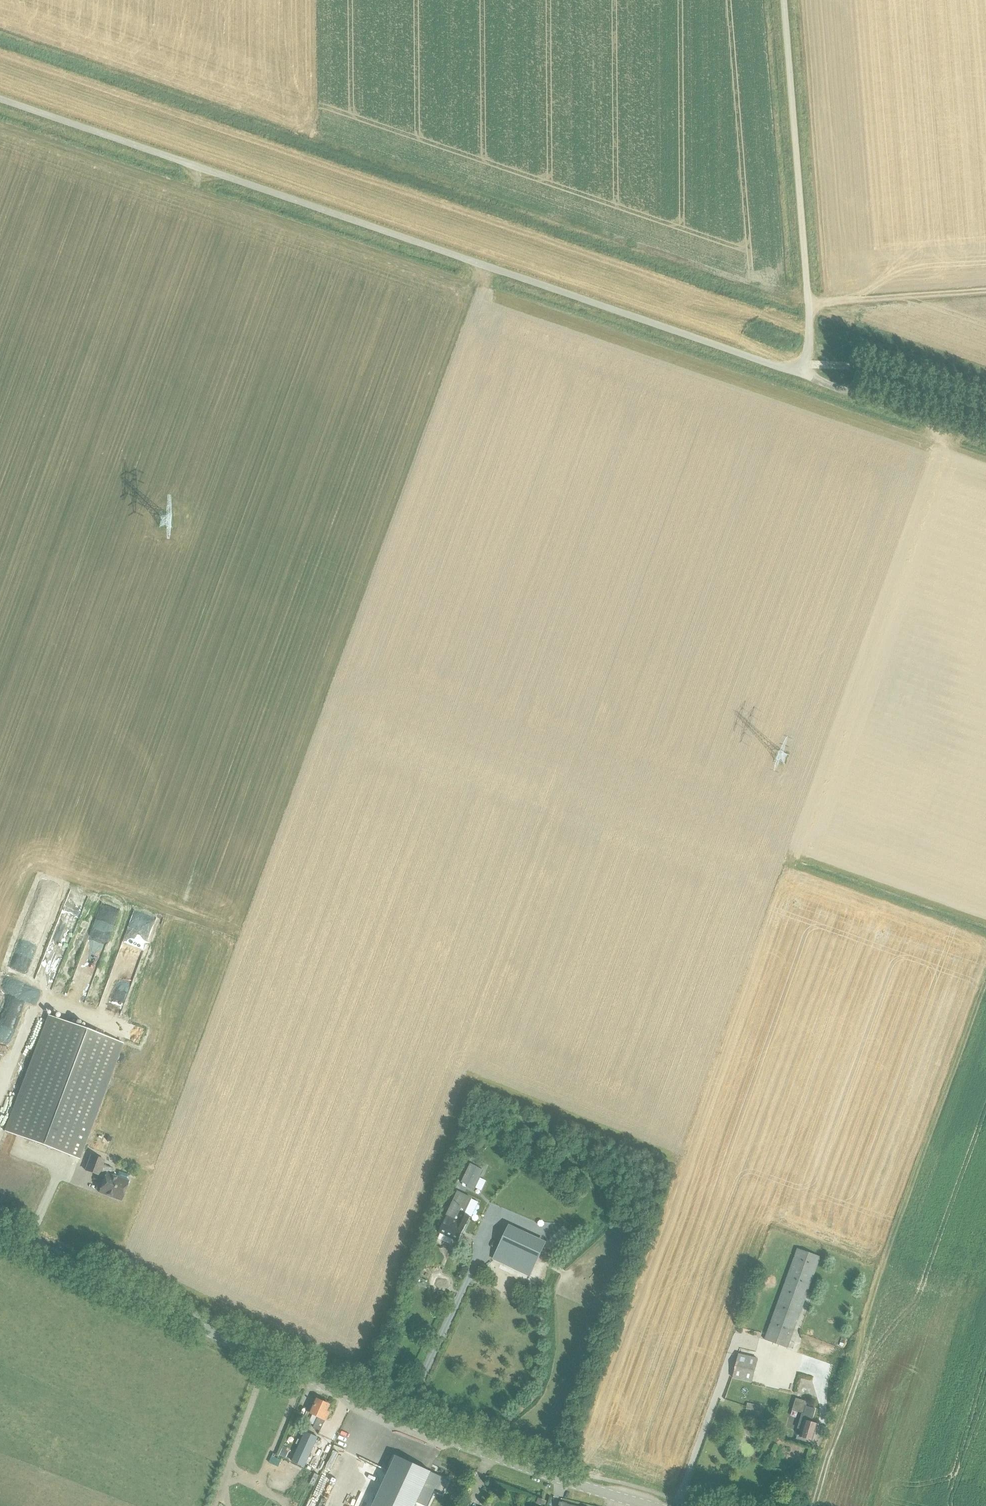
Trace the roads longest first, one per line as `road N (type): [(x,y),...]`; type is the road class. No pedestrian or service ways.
road 1 (unclassified): [(0,103),(799,373),(809,306),(785,0)]
road 2 (secondary): [(645,1505),(414,1426),(0,1237)]
road 3 (track): [(985,438),(799,373)]
road 4 (track): [(809,306),(985,292)]

